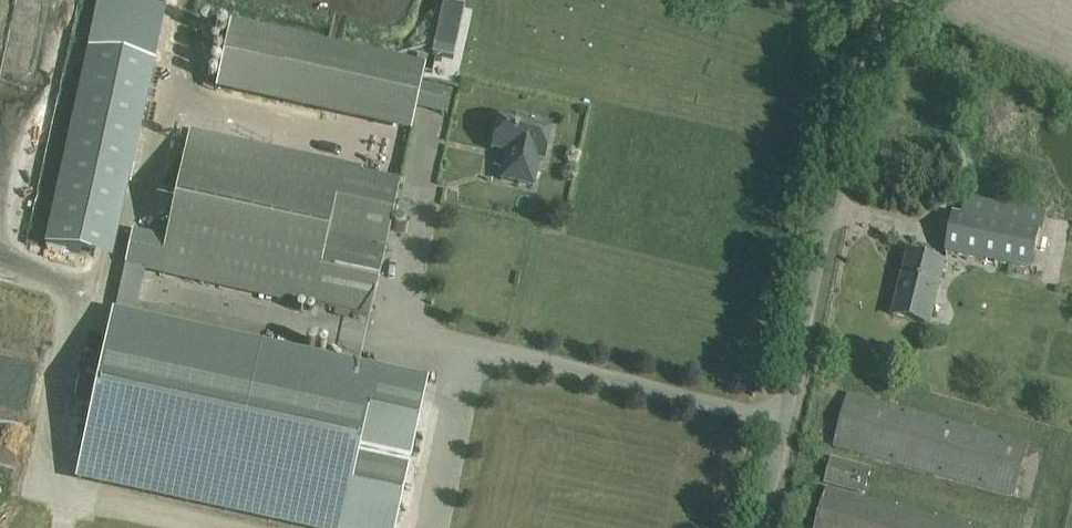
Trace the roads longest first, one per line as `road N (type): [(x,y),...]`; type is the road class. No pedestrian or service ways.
road 1 (unclassified): [(763,527),(857,99),(896,0)]

